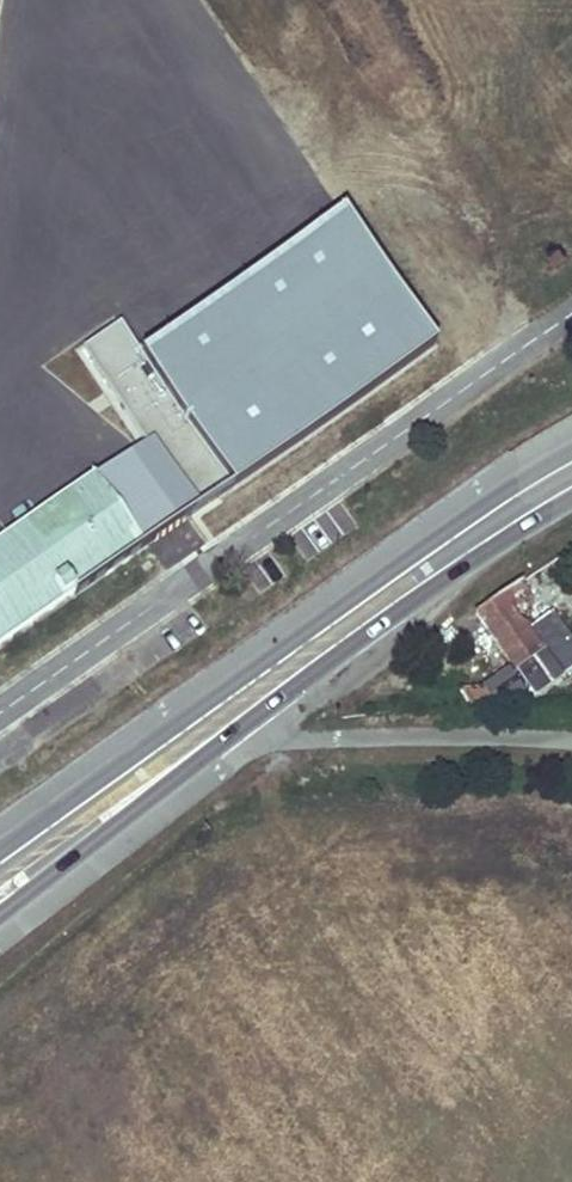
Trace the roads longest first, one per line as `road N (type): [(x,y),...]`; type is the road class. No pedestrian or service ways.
road 1 (secondary): [(0,914),(377,625),(571,497)]
road 2 (secondary): [(571,449),(404,559),(0,858)]

